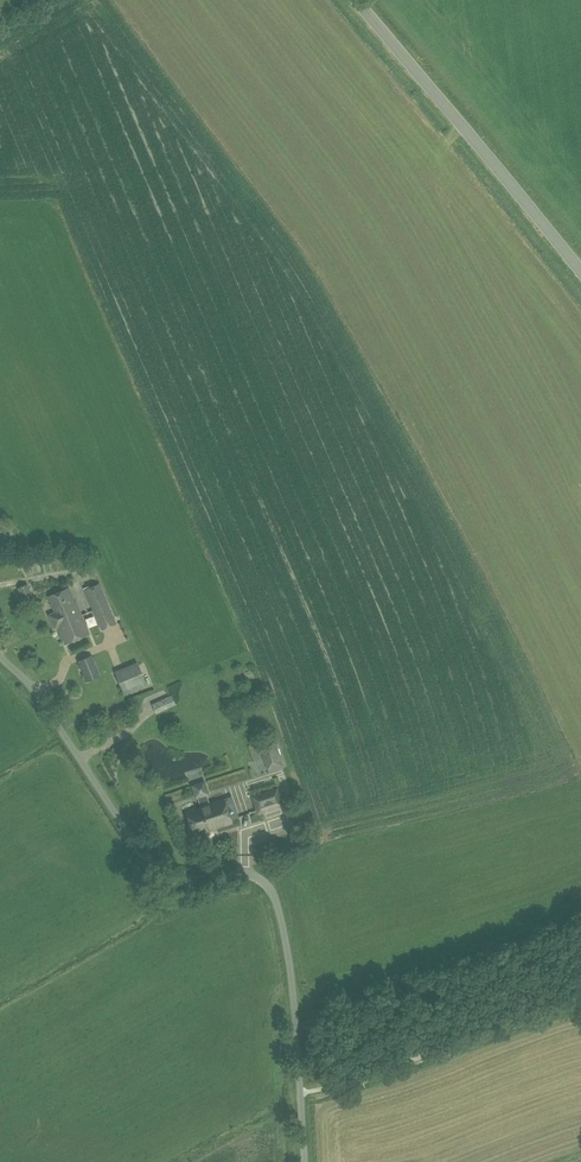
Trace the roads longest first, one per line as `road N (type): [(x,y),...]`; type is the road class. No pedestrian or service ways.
road 1 (unclassified): [(304,1161),(287,951),(267,885),(238,873),(176,878),(157,867),(43,701),(0,657)]
road 2 (unclassified): [(580,273),(358,0)]

